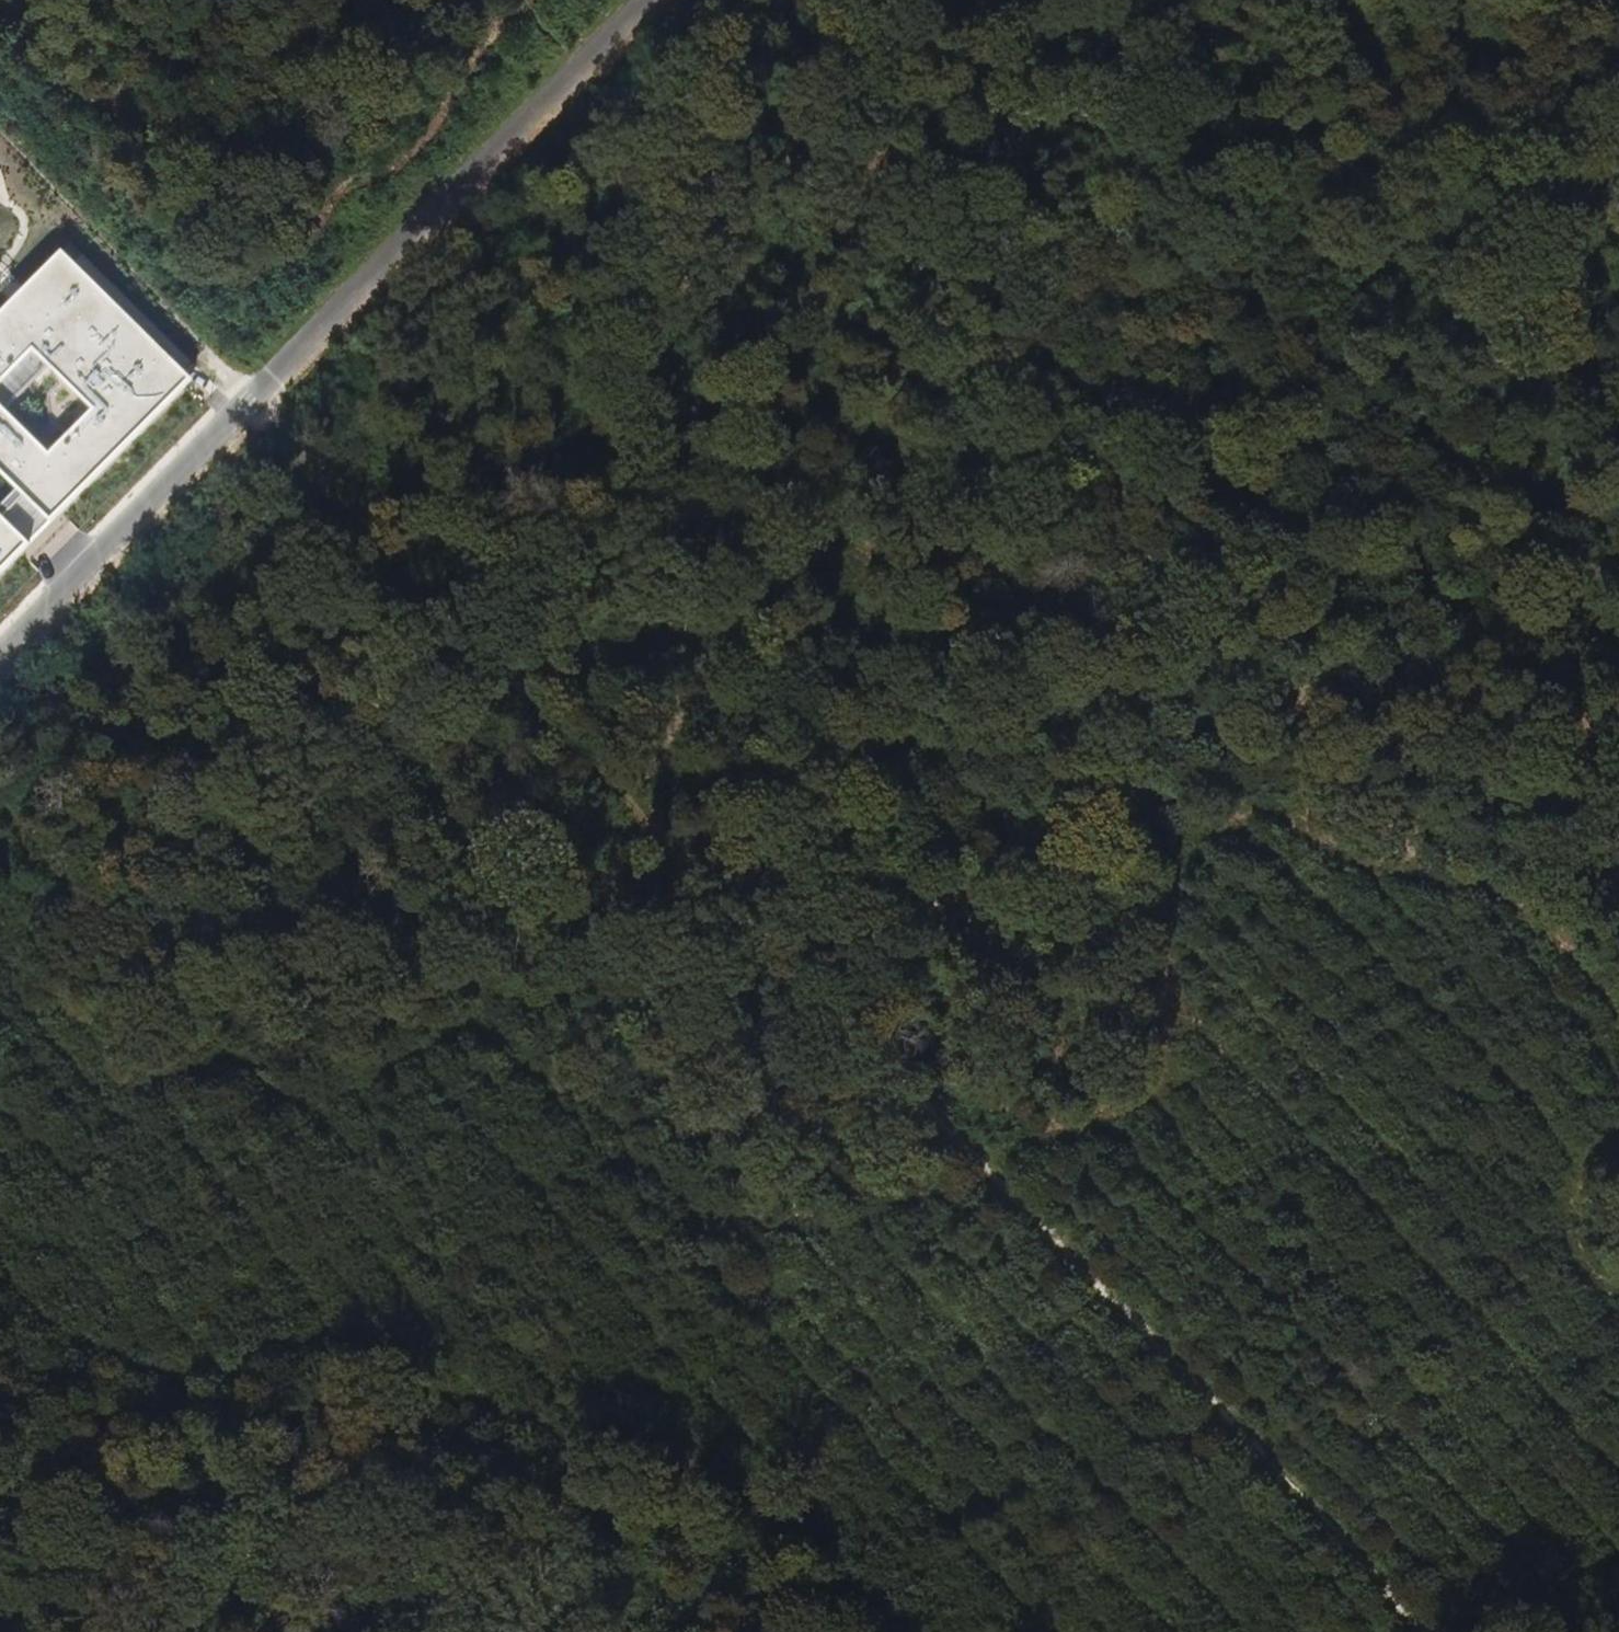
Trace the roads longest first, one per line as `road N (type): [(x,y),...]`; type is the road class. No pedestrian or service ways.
road 1 (unclassified): [(245,404),(652,0)]
road 2 (track): [(0,149),(245,404)]
road 3 (residential): [(0,653),(245,404)]

